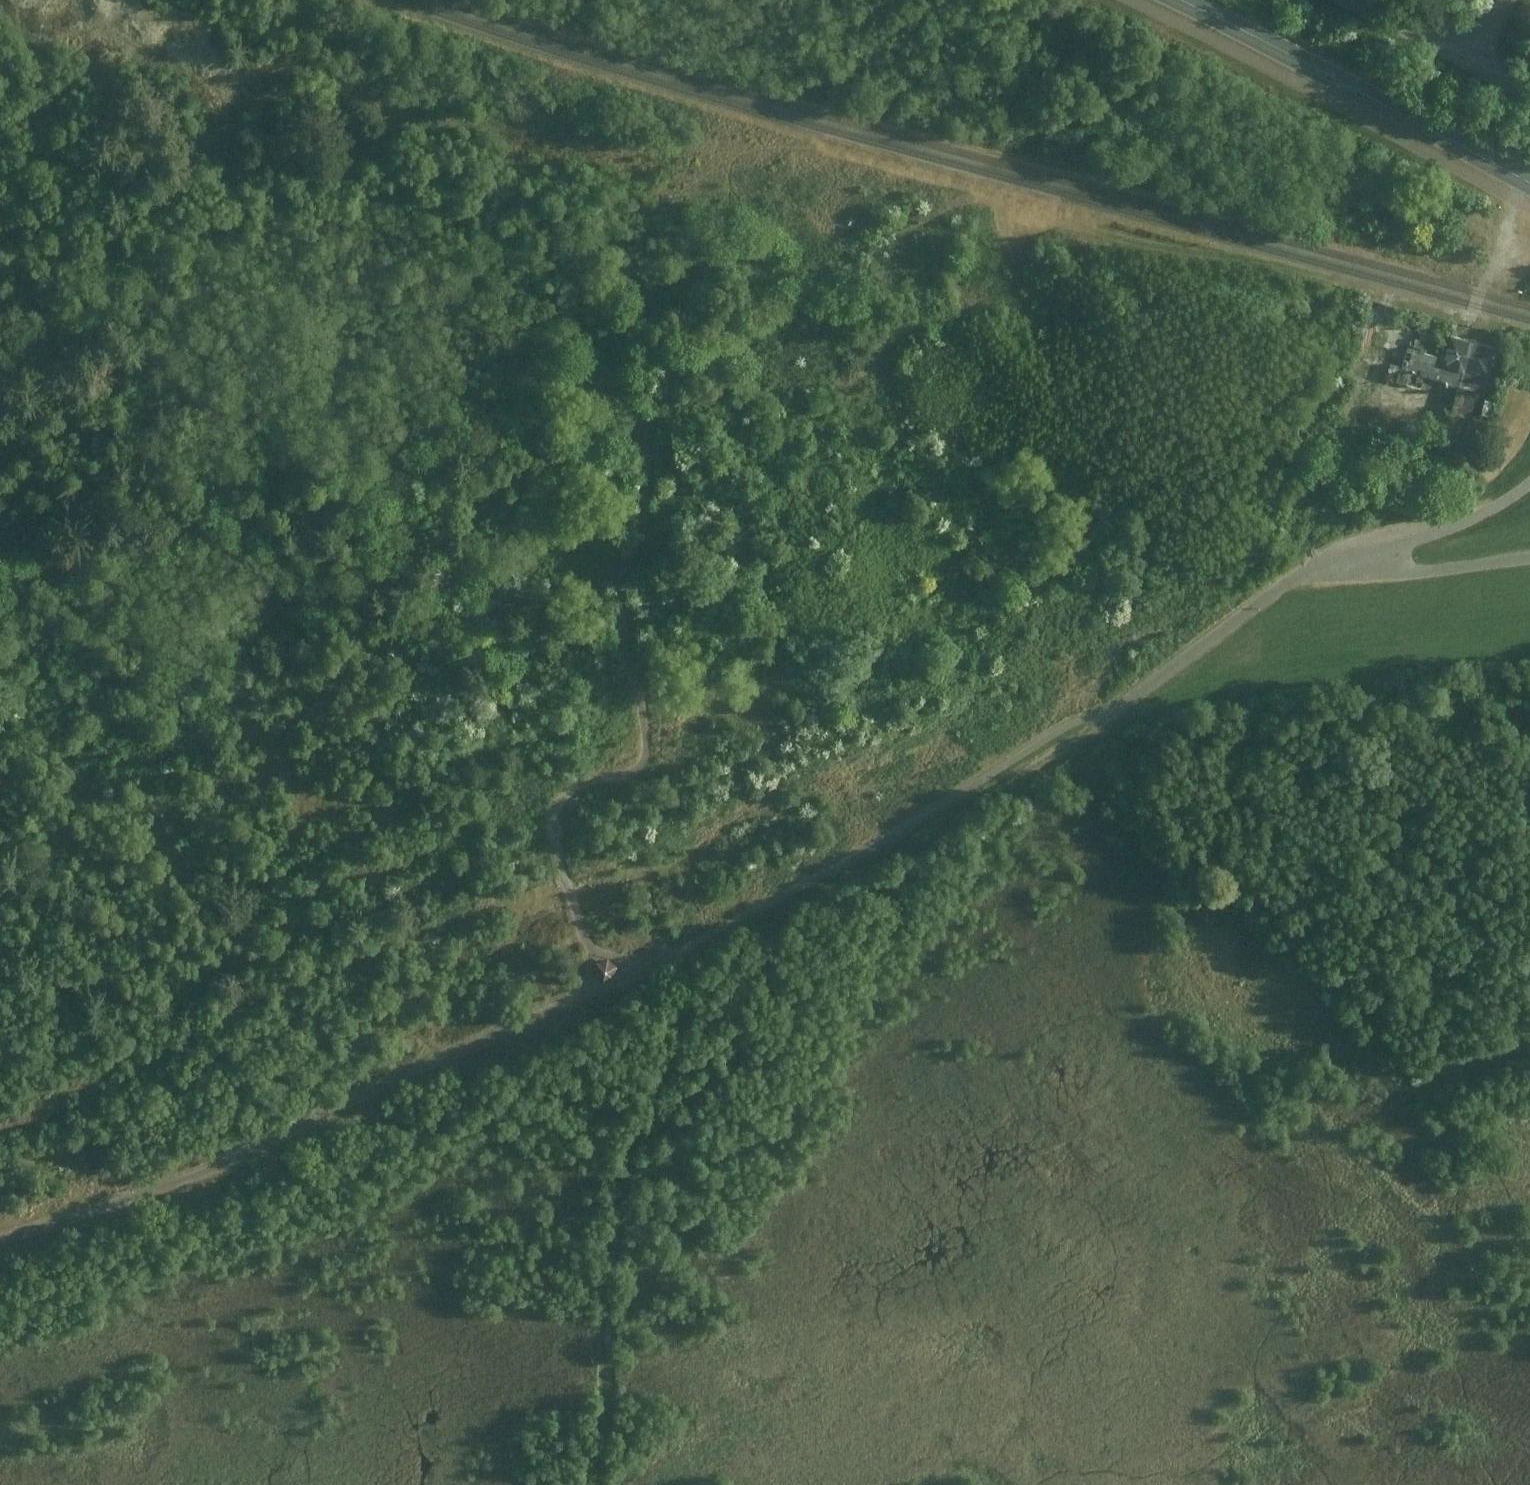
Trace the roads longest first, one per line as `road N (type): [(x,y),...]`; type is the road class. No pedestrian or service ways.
road 1 (track): [(674,1011),(732,943),(932,832),(1109,717)]
road 2 (tertiary): [(1529,182),(1180,0)]
road 3 (track): [(1346,559),(1285,584),(1109,717)]
road 4 (track): [(1346,559),(1477,513),(1529,481)]

